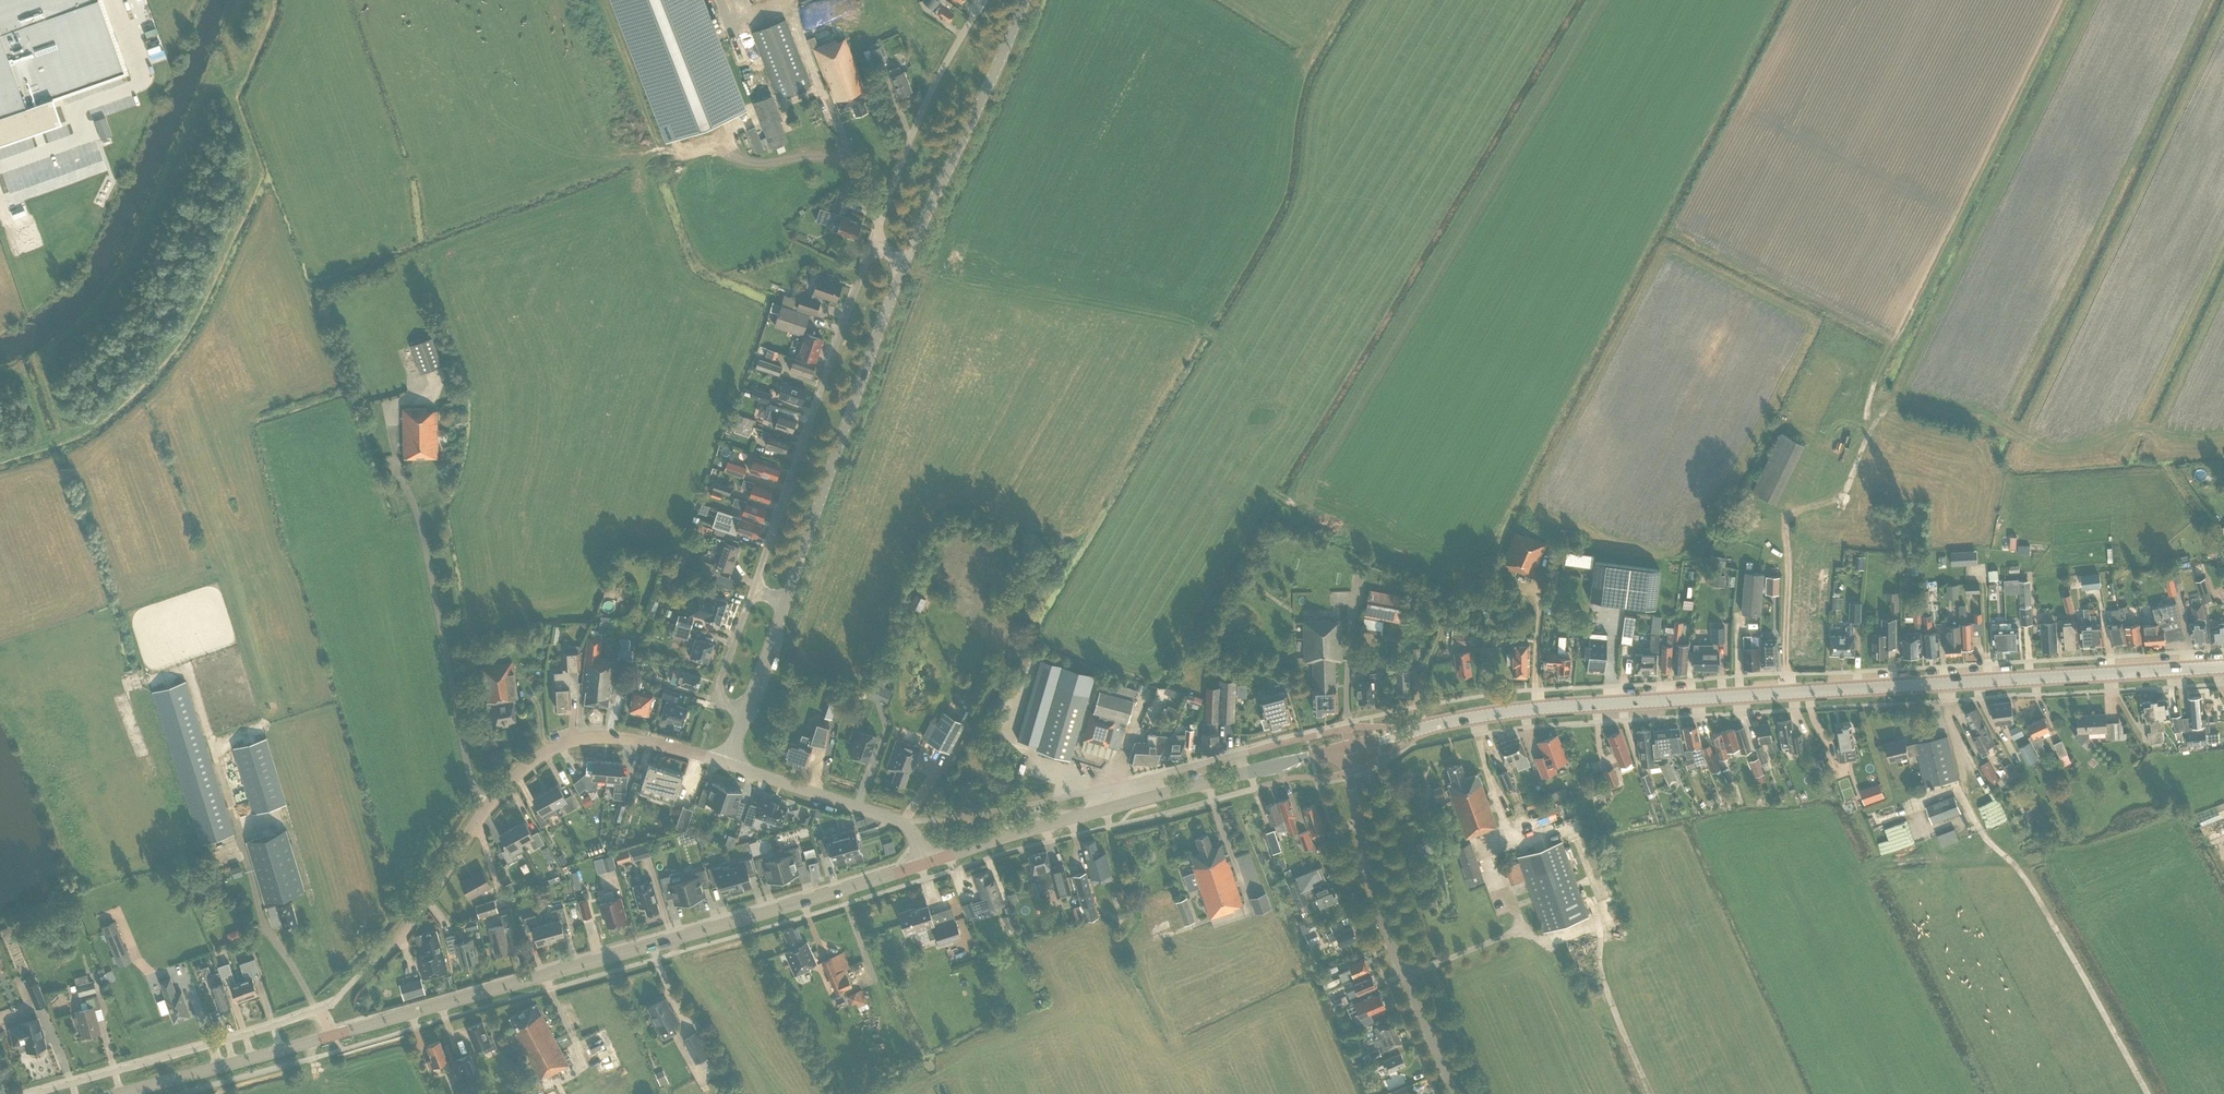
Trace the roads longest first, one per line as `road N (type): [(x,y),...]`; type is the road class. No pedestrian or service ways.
road 1 (secondary): [(1343,749),(1554,707),(2223,666)]
road 2 (secondary): [(120,1093),(925,863)]
road 3 (residential): [(379,955),(417,916),(488,805),(545,753),(623,739),(728,765)]
road 4 (secondary): [(925,863),(1343,749)]
road 5 (residential): [(752,590),(874,243)]
road 6 (unclassified): [(1456,1093),(1383,919),(1343,749)]
road 7 (unclassified): [(785,604),(902,270)]
road 8 (unclassified): [(902,270),(1024,0)]
road 9 (residential): [(874,243),(935,80),(984,0)]
road 10 (unclassified): [(925,863),(905,824),(728,765)]
road 11 (residential): [(746,717),(717,702),(717,693),(752,590)]
road 12 (unclassified): [(746,717),(785,604)]

